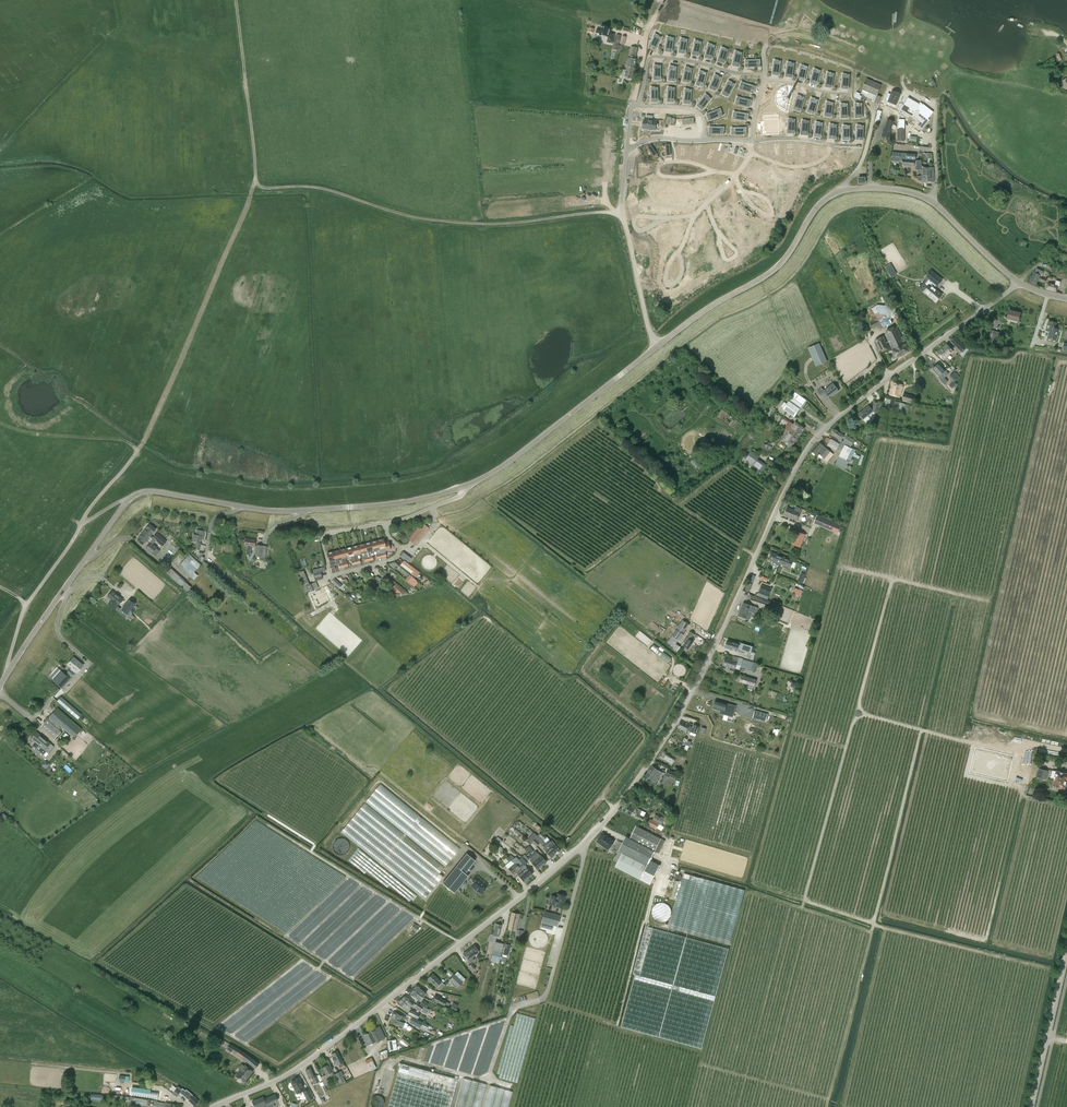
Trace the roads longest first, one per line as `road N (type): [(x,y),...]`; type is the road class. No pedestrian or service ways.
road 1 (unclassified): [(467,485),(779,265),(819,206),(839,191),(895,188),(935,202),(1019,281)]
road 2 (unclassified): [(213,1106),(292,1072),(585,844),(625,799),(694,692)]
road 3 (unclassified): [(0,684),(136,493),(276,511),(411,501),(467,485)]
road 4 (unclassified): [(694,692),(814,439),(1019,281)]
road 5 (track): [(857,713),(804,900),(873,923),(921,729)]
road 6 (track): [(615,212),(474,225),(400,215),(310,187),(257,189),(246,87)]
road 7 (track): [(257,189),(146,441),(82,522)]
road 8 (track): [(395,1062),(487,1081),(510,1014),(545,998),(582,847)]
road 9 (track): [(315,728),(528,890)]
road 10 (track): [(976,744),(857,713),(892,581)]
road 11 (track): [(267,825),(461,943)]
road 12 (track): [(873,923),(1045,968)]
road 13 (secondary): [(1031,1106),(1066,950)]
road 14 (residential): [(386,523),(396,556),(330,576),(328,534)]
road 15 (track): [(0,421),(24,432),(118,441),(138,451)]
road 16 (track): [(519,897),(465,848),(426,899)]
road 17 (track): [(681,712),(706,718),(705,741),(776,760)]

